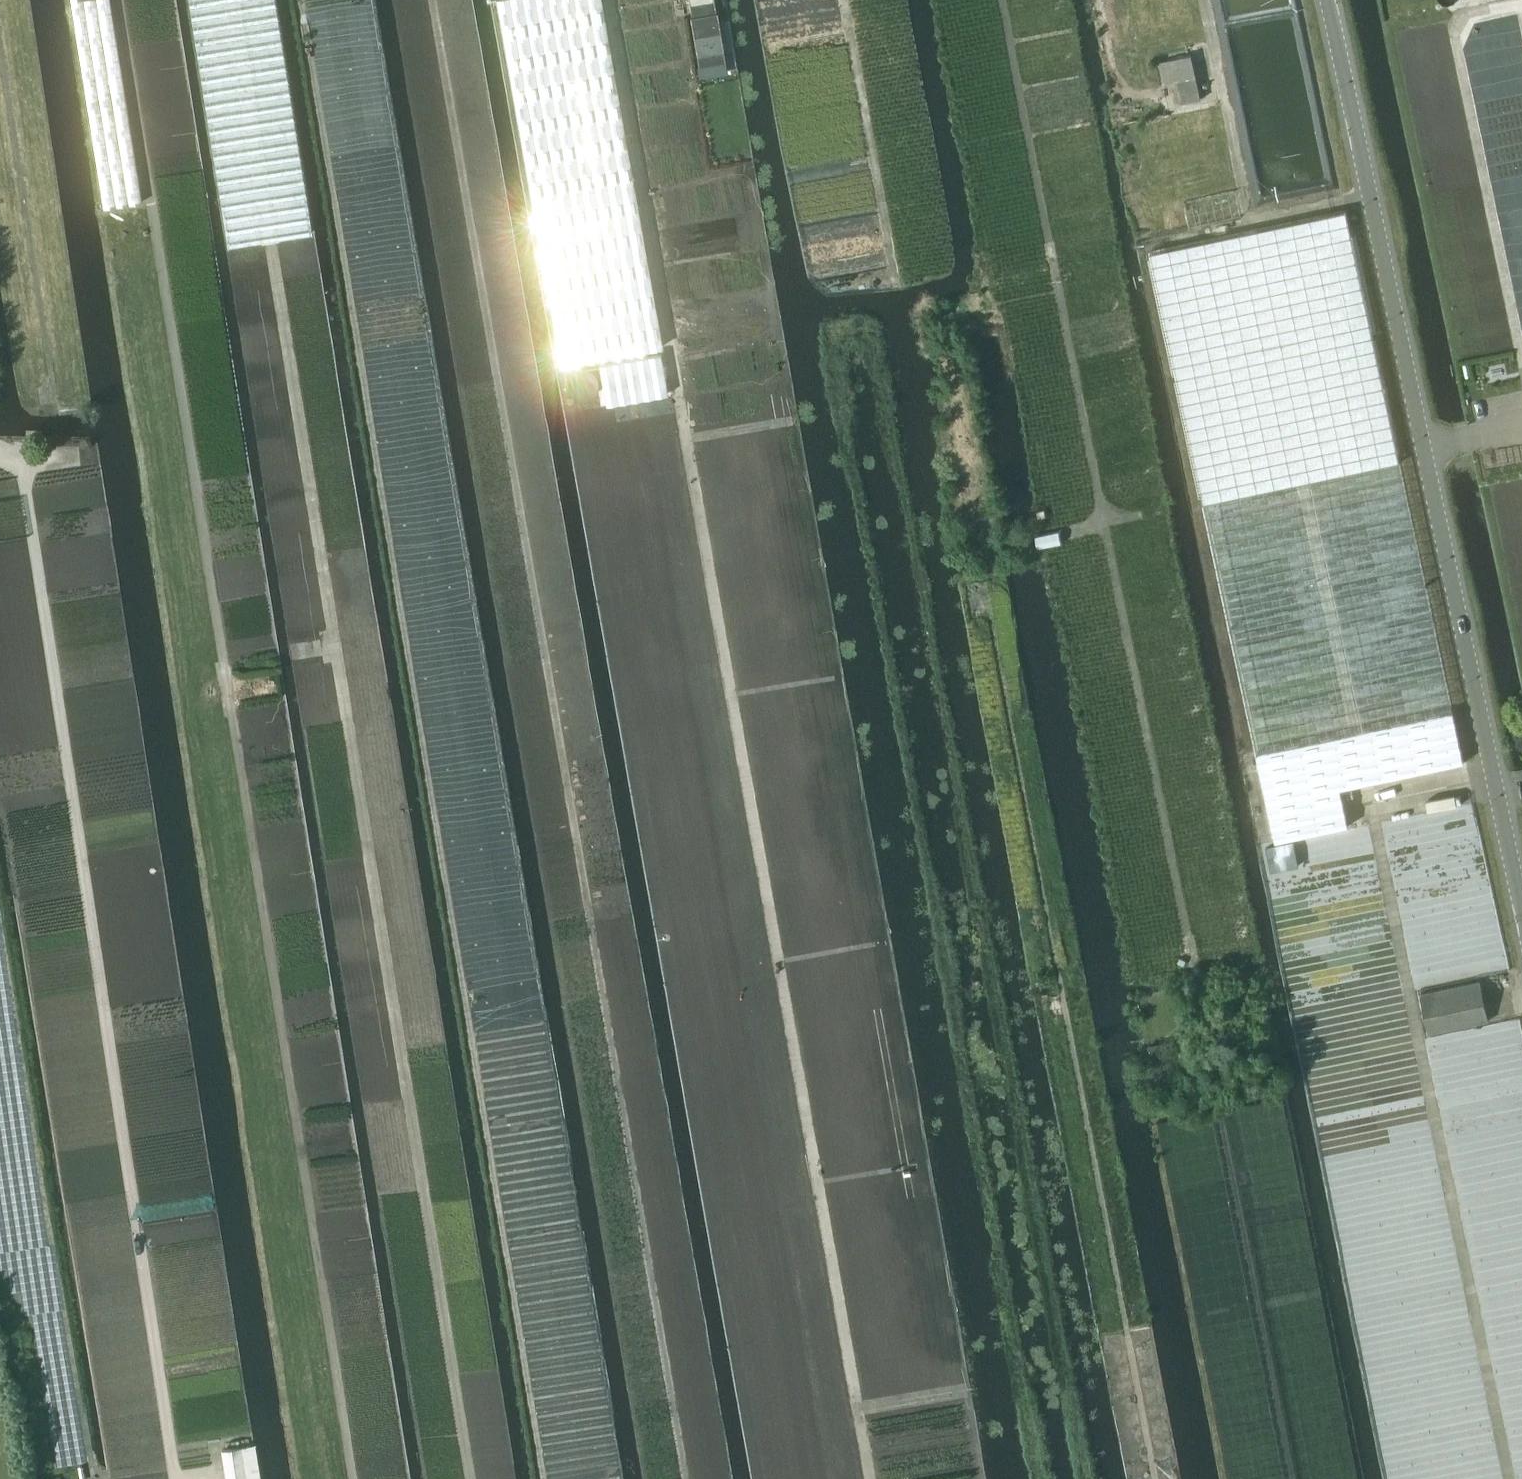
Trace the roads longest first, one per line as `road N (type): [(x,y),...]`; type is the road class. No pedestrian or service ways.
road 1 (track): [(351,1478),(116,0)]
road 2 (unclassified): [(1521,900),(1328,0)]
road 3 (track): [(1095,492),(1003,0)]

